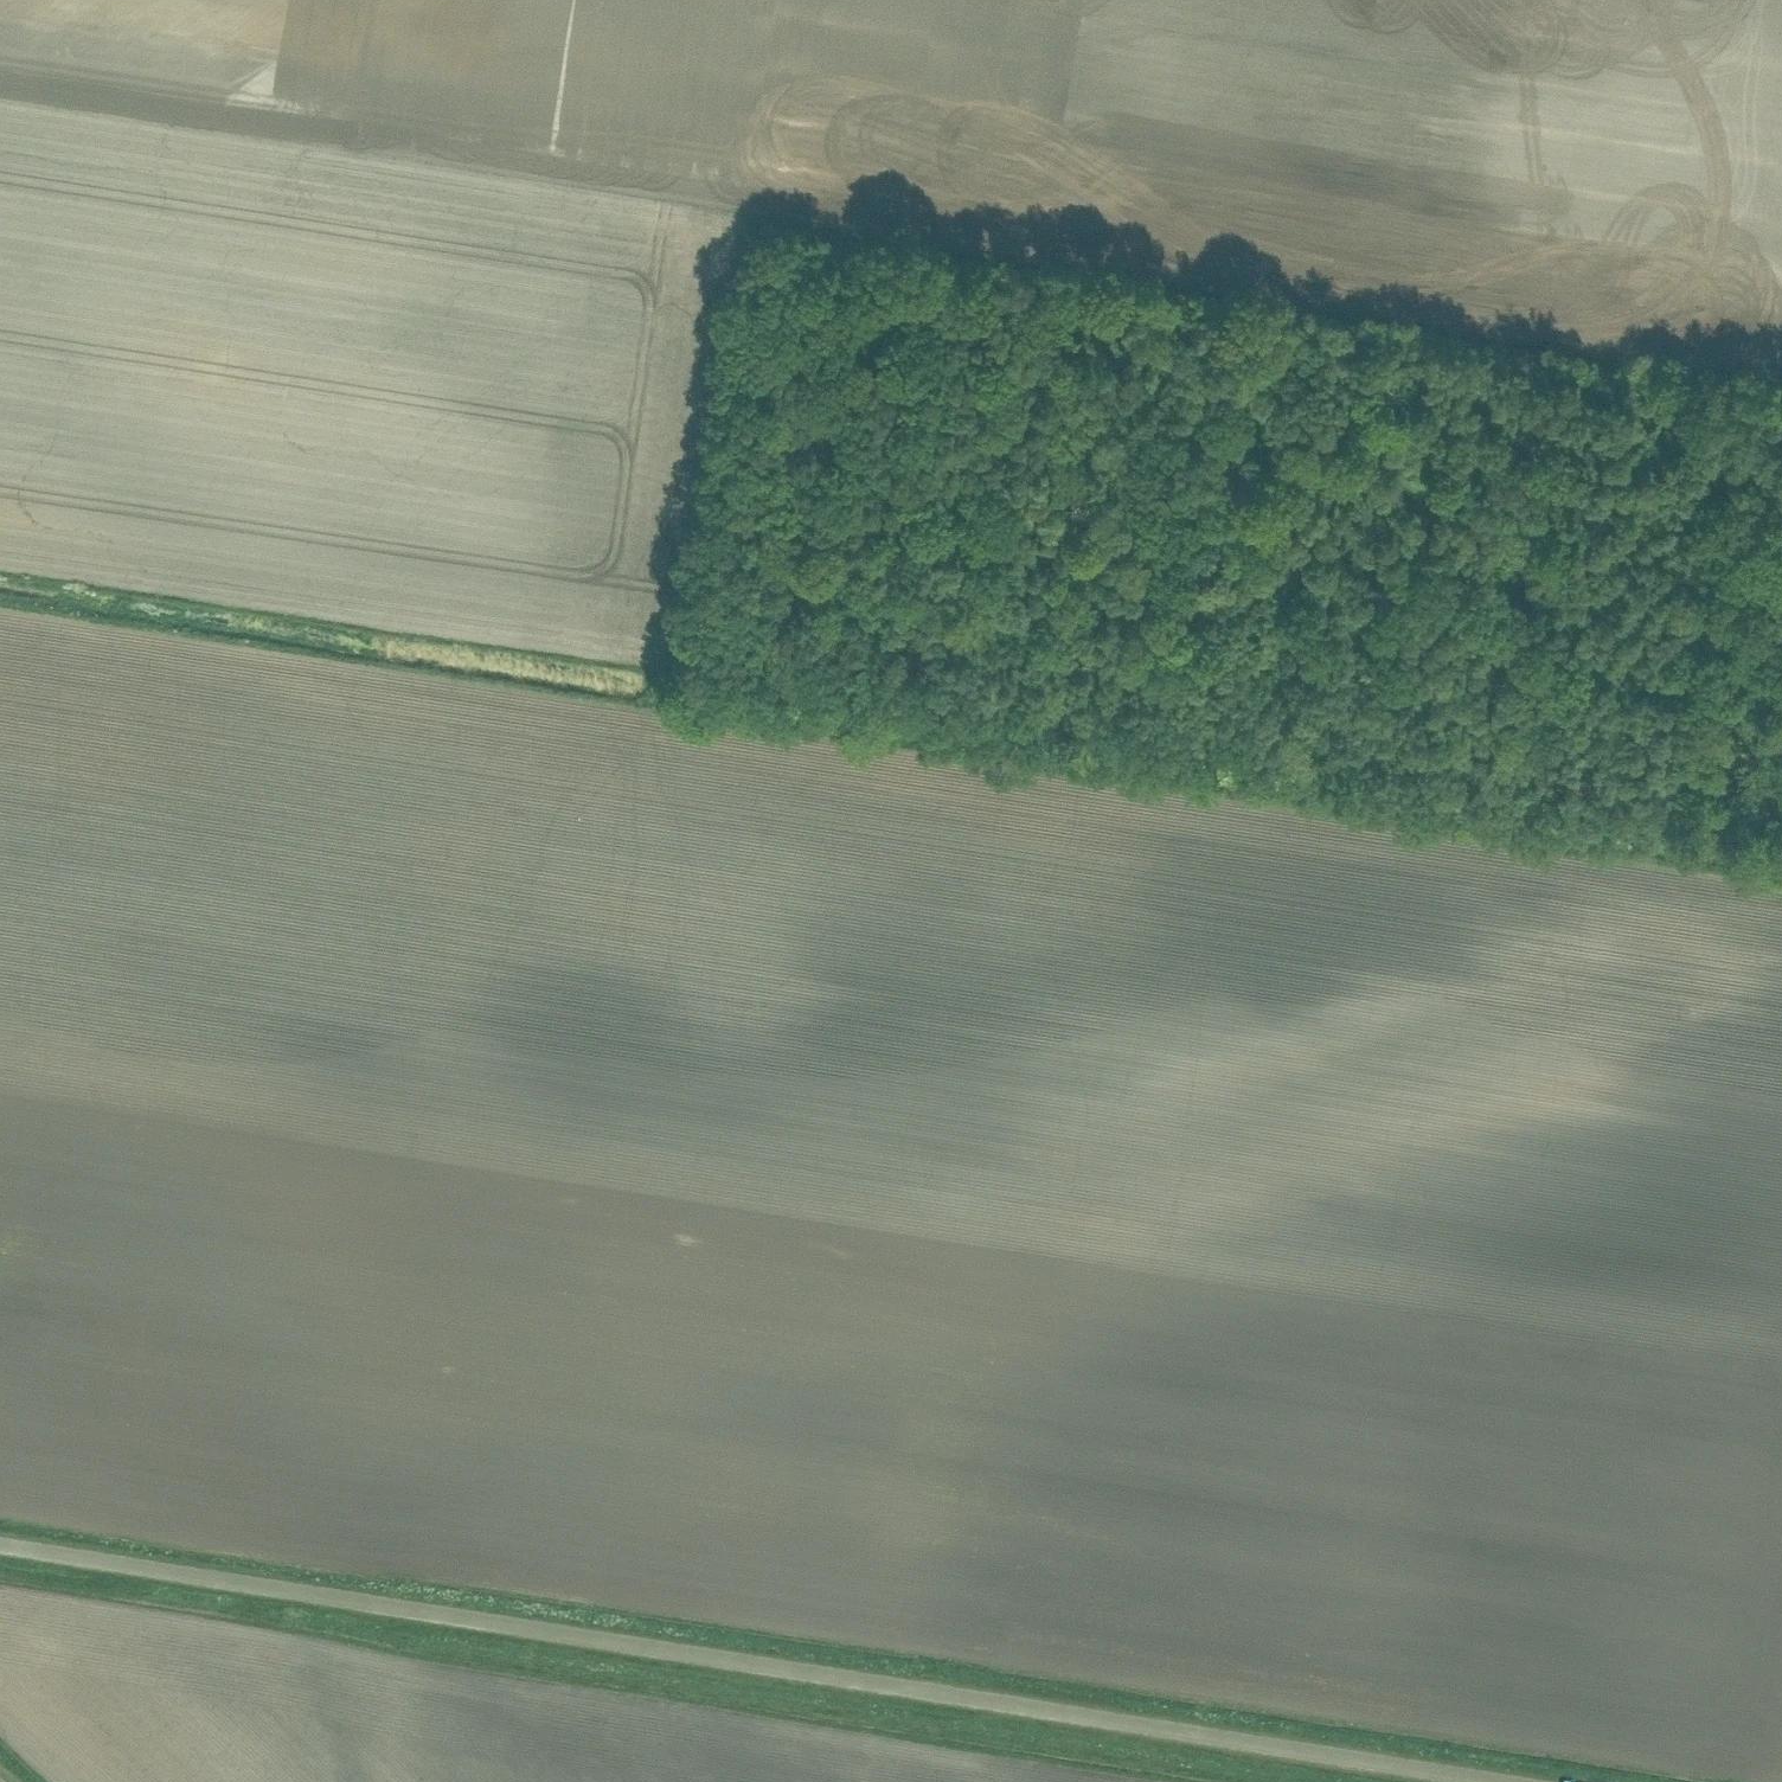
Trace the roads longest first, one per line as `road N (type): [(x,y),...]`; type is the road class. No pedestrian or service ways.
road 1 (unclassified): [(1469,1781),(0,1546)]

